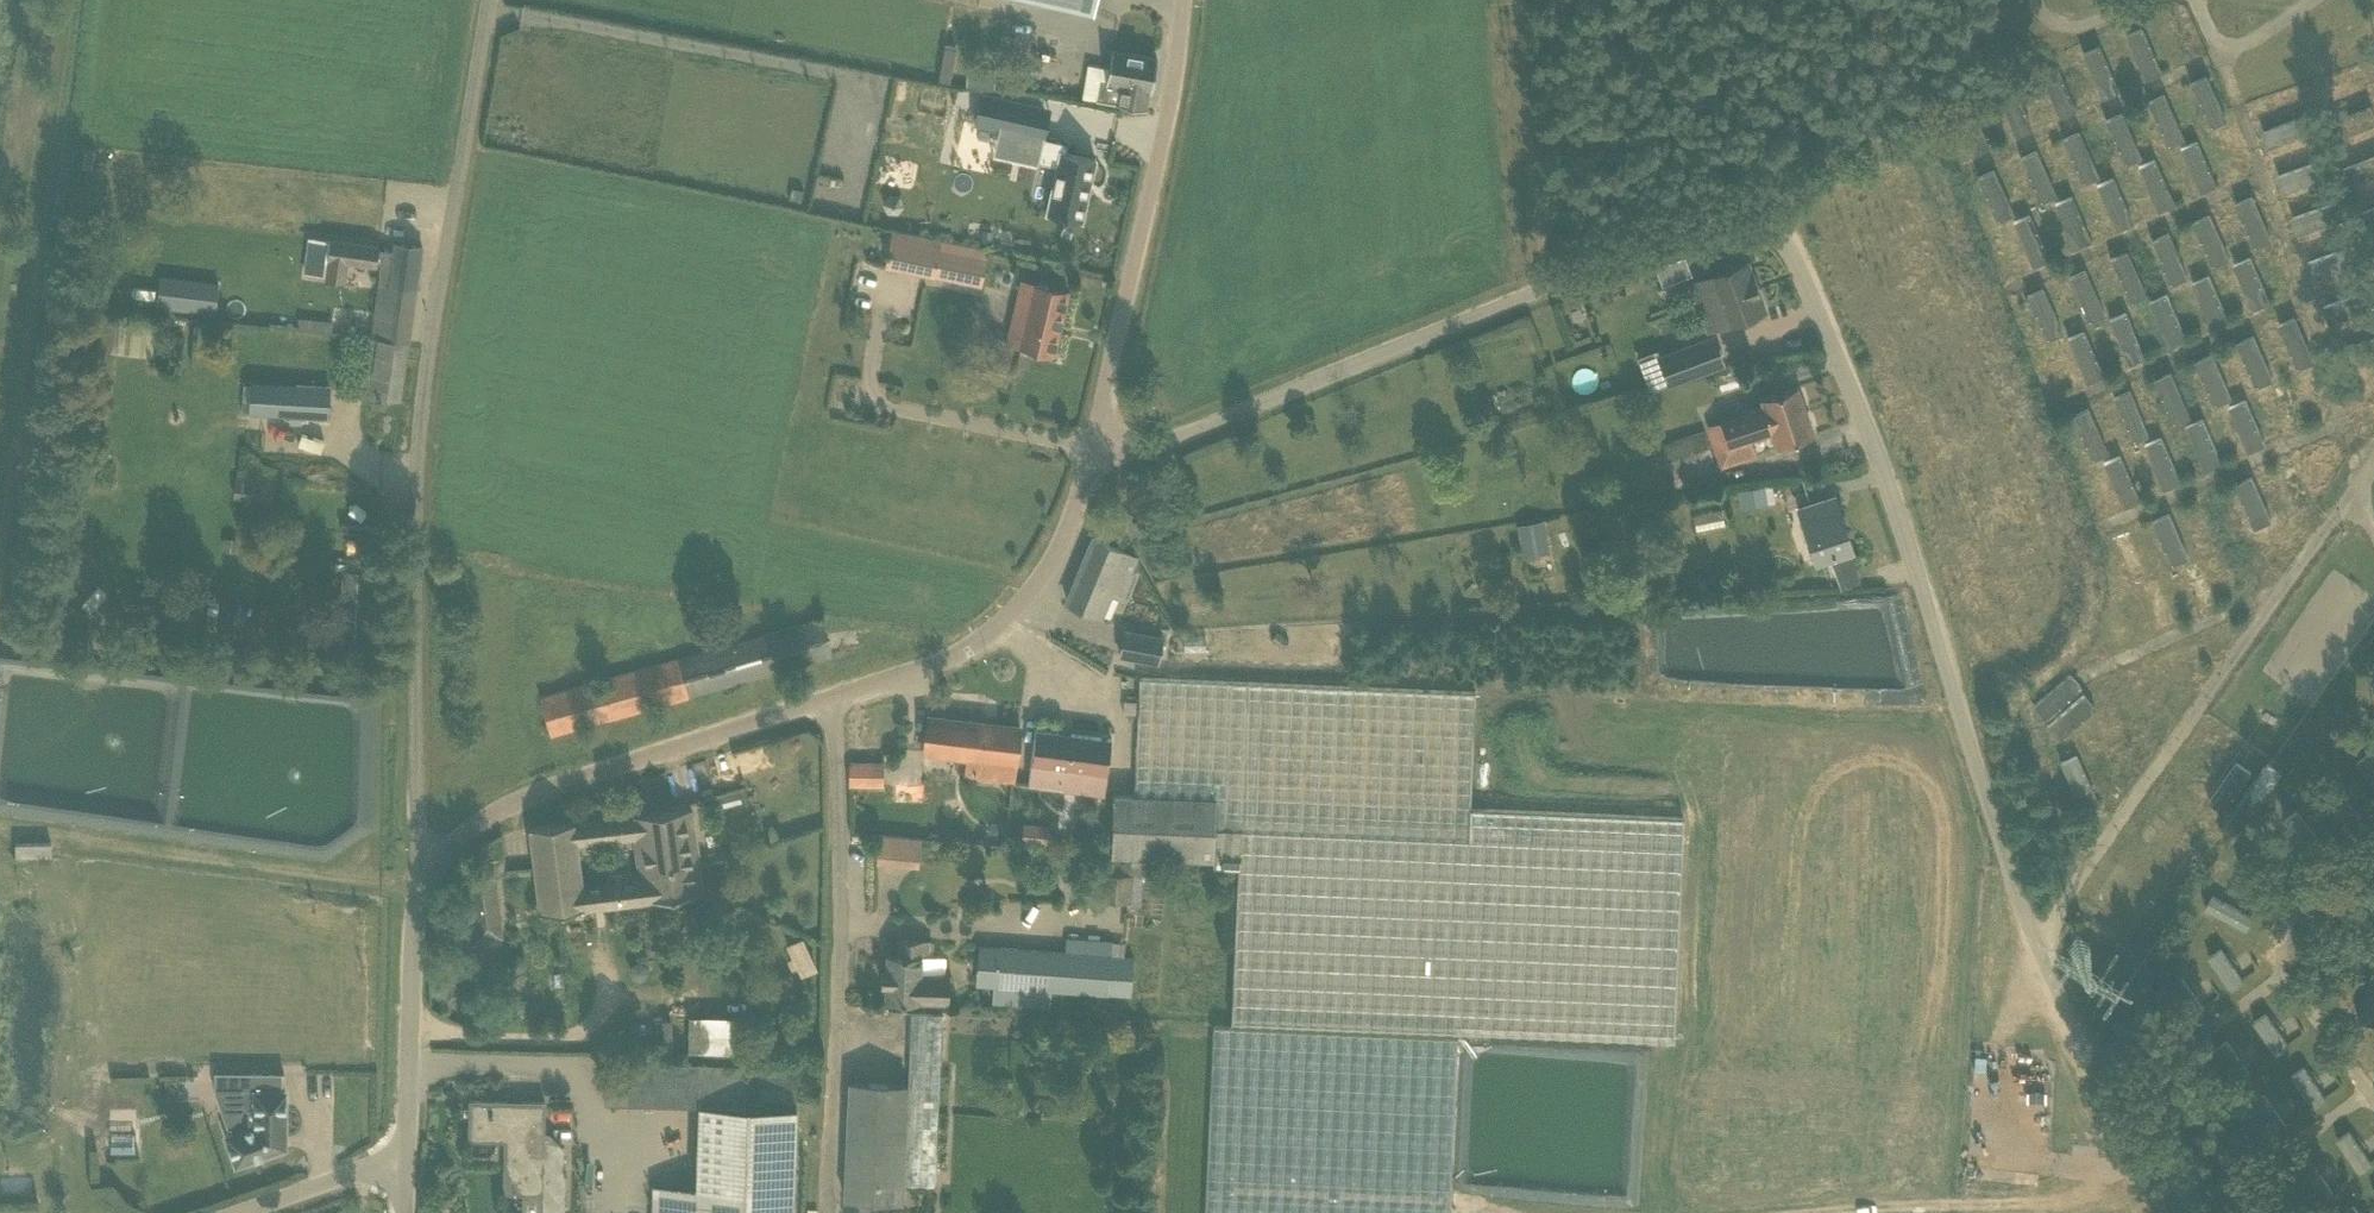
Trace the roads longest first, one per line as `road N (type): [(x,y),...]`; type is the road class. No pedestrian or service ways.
road 1 (unclassified): [(2168,1212),(2055,991),(1971,760),(1886,475),(1798,267),(1763,235),(1725,222),(1152,447),(1095,445)]
road 2 (unclassified): [(415,846),(424,441),(493,0)]
road 3 (unclassified): [(826,1212),(837,1039),(835,698)]
road 4 (unclassified): [(1095,445),(1167,109),(1183,0)]
road 5 (unclassified): [(415,846),(446,847),(514,800),(835,698)]
road 6 (unclassified): [(835,698),(957,661),(1016,619),(1068,538),(1095,445)]
road 7 (track): [(2143,1164),(2078,1197),(2025,1205),(1815,1212)]
road 8 (unclassified): [(407,1166),(415,846)]
road 9 (track): [(2055,991),(2020,1007),(1988,1073),(2004,1169),(2029,1212)]
road 10 (unclassified): [(407,1166),(372,1166),(235,1212)]

